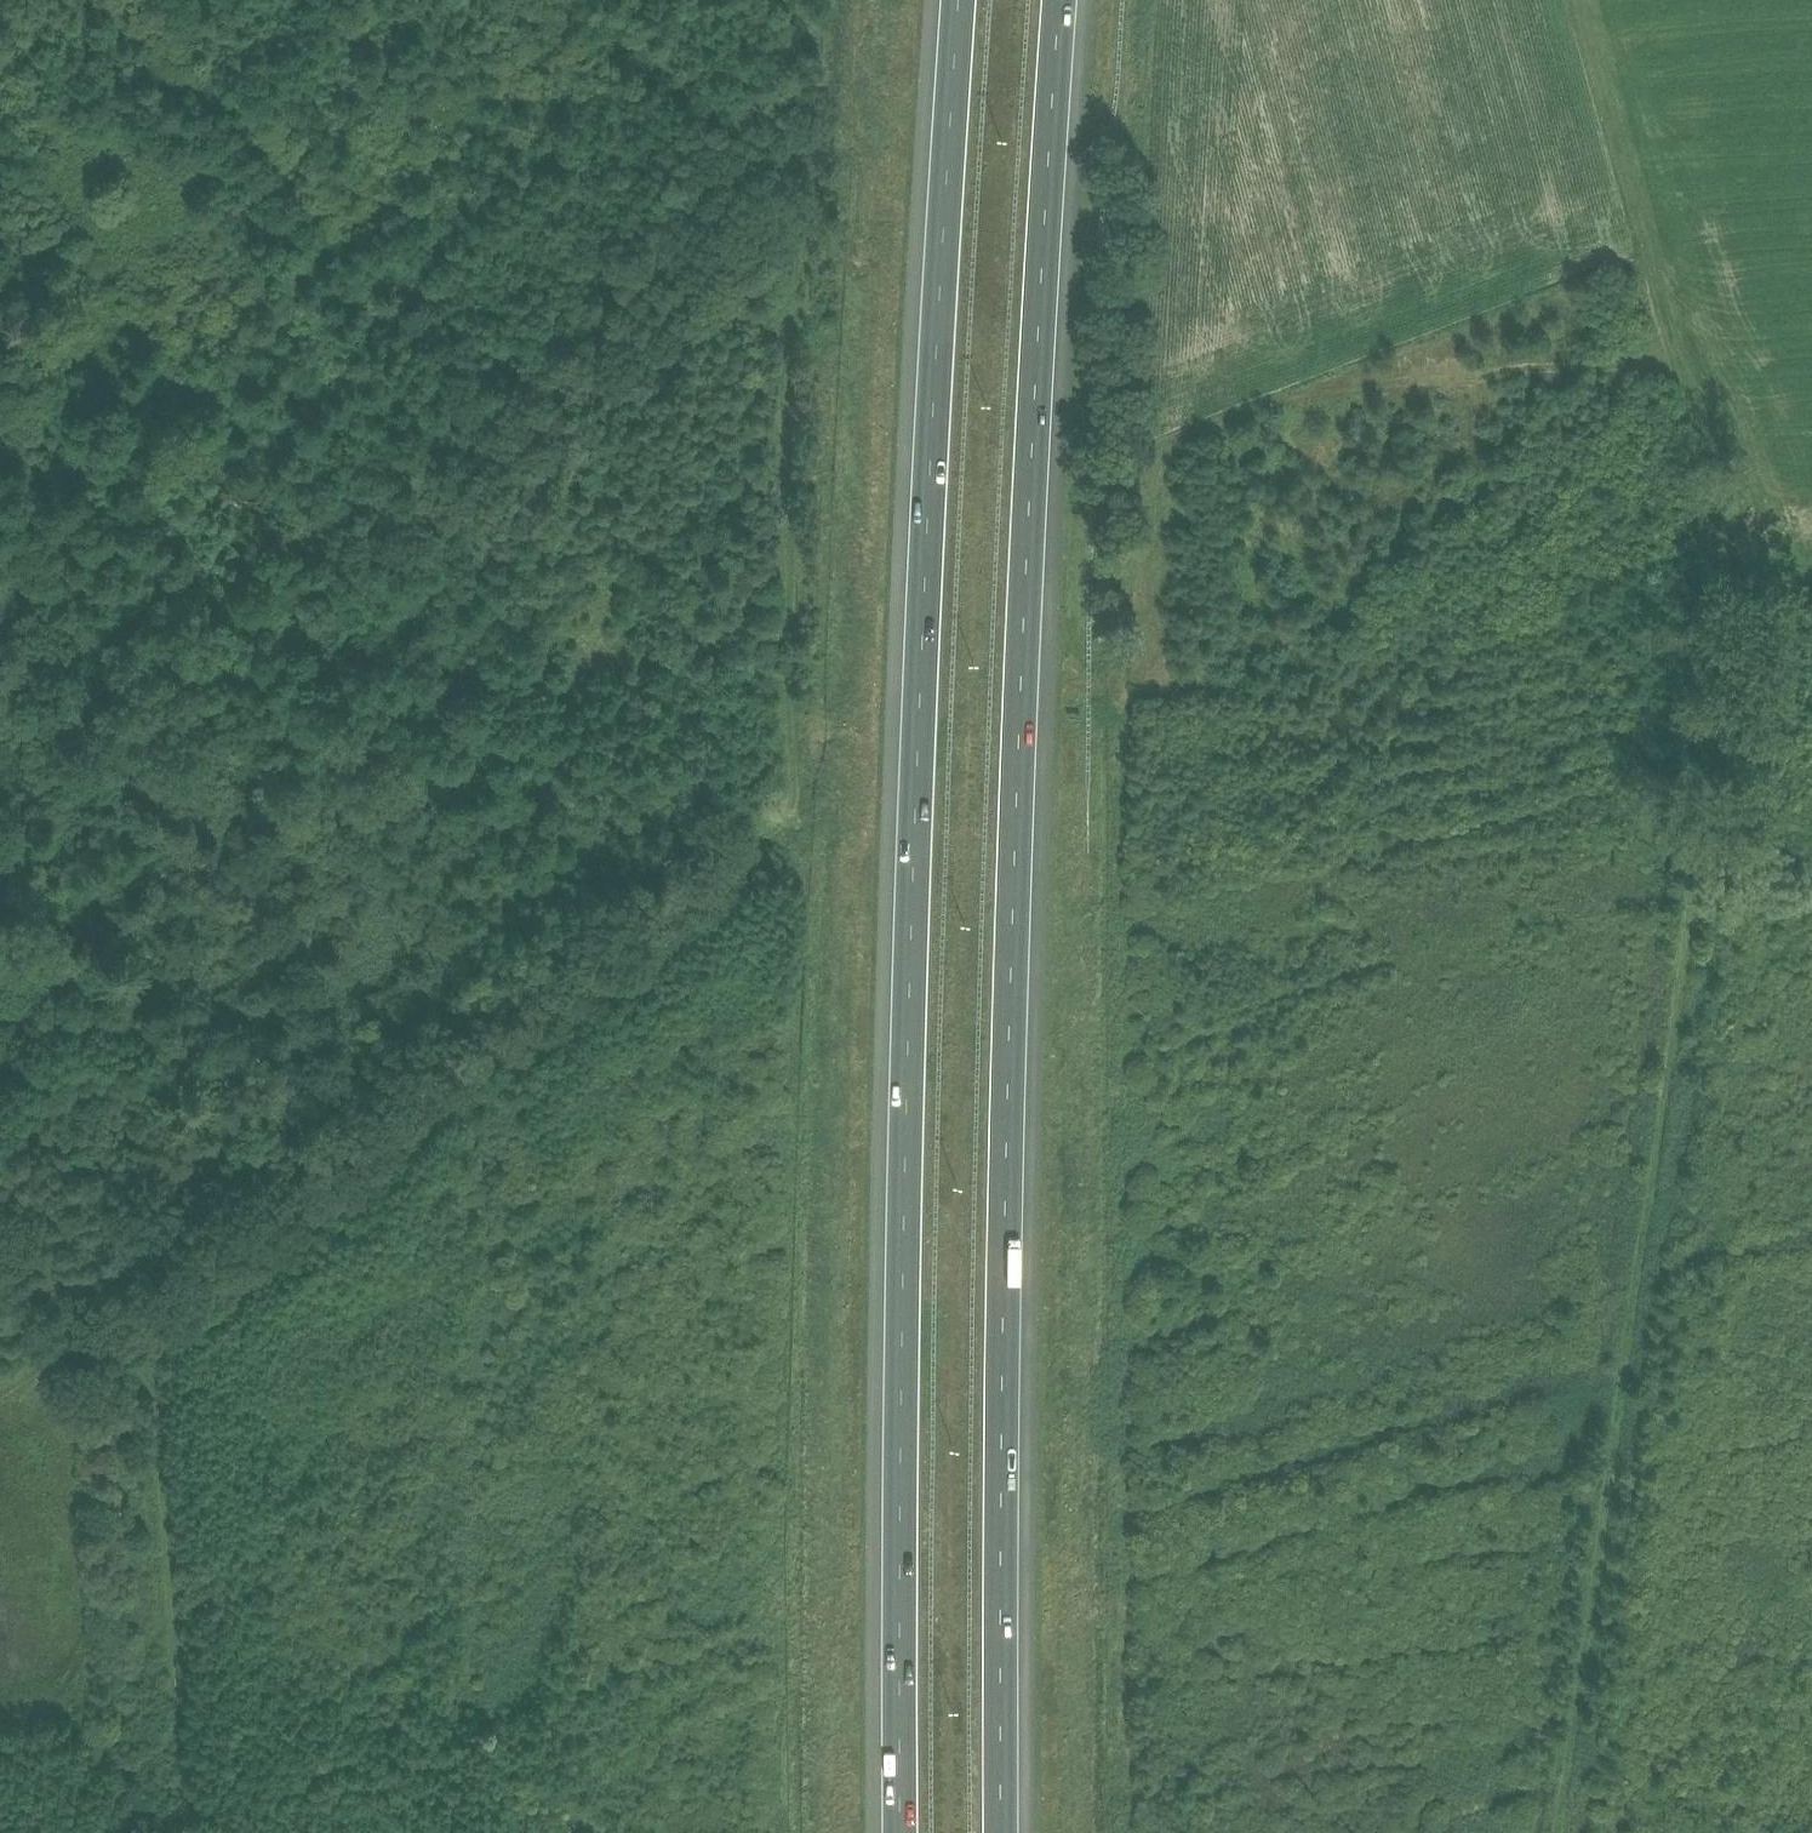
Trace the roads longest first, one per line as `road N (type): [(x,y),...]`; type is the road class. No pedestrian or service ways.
road 1 (track): [(1555,1832),(1735,592),(1577,0)]
road 2 (motorway): [(998,1832),(1018,806),(1063,0)]
road 3 (motorway): [(956,0),(913,805),(901,1218),(899,1832)]
road 4 (track): [(63,1354),(143,1317),(401,1117),(423,1090),(785,816),(788,431),(806,0)]
road 5 (track): [(163,1832),(109,1339)]

